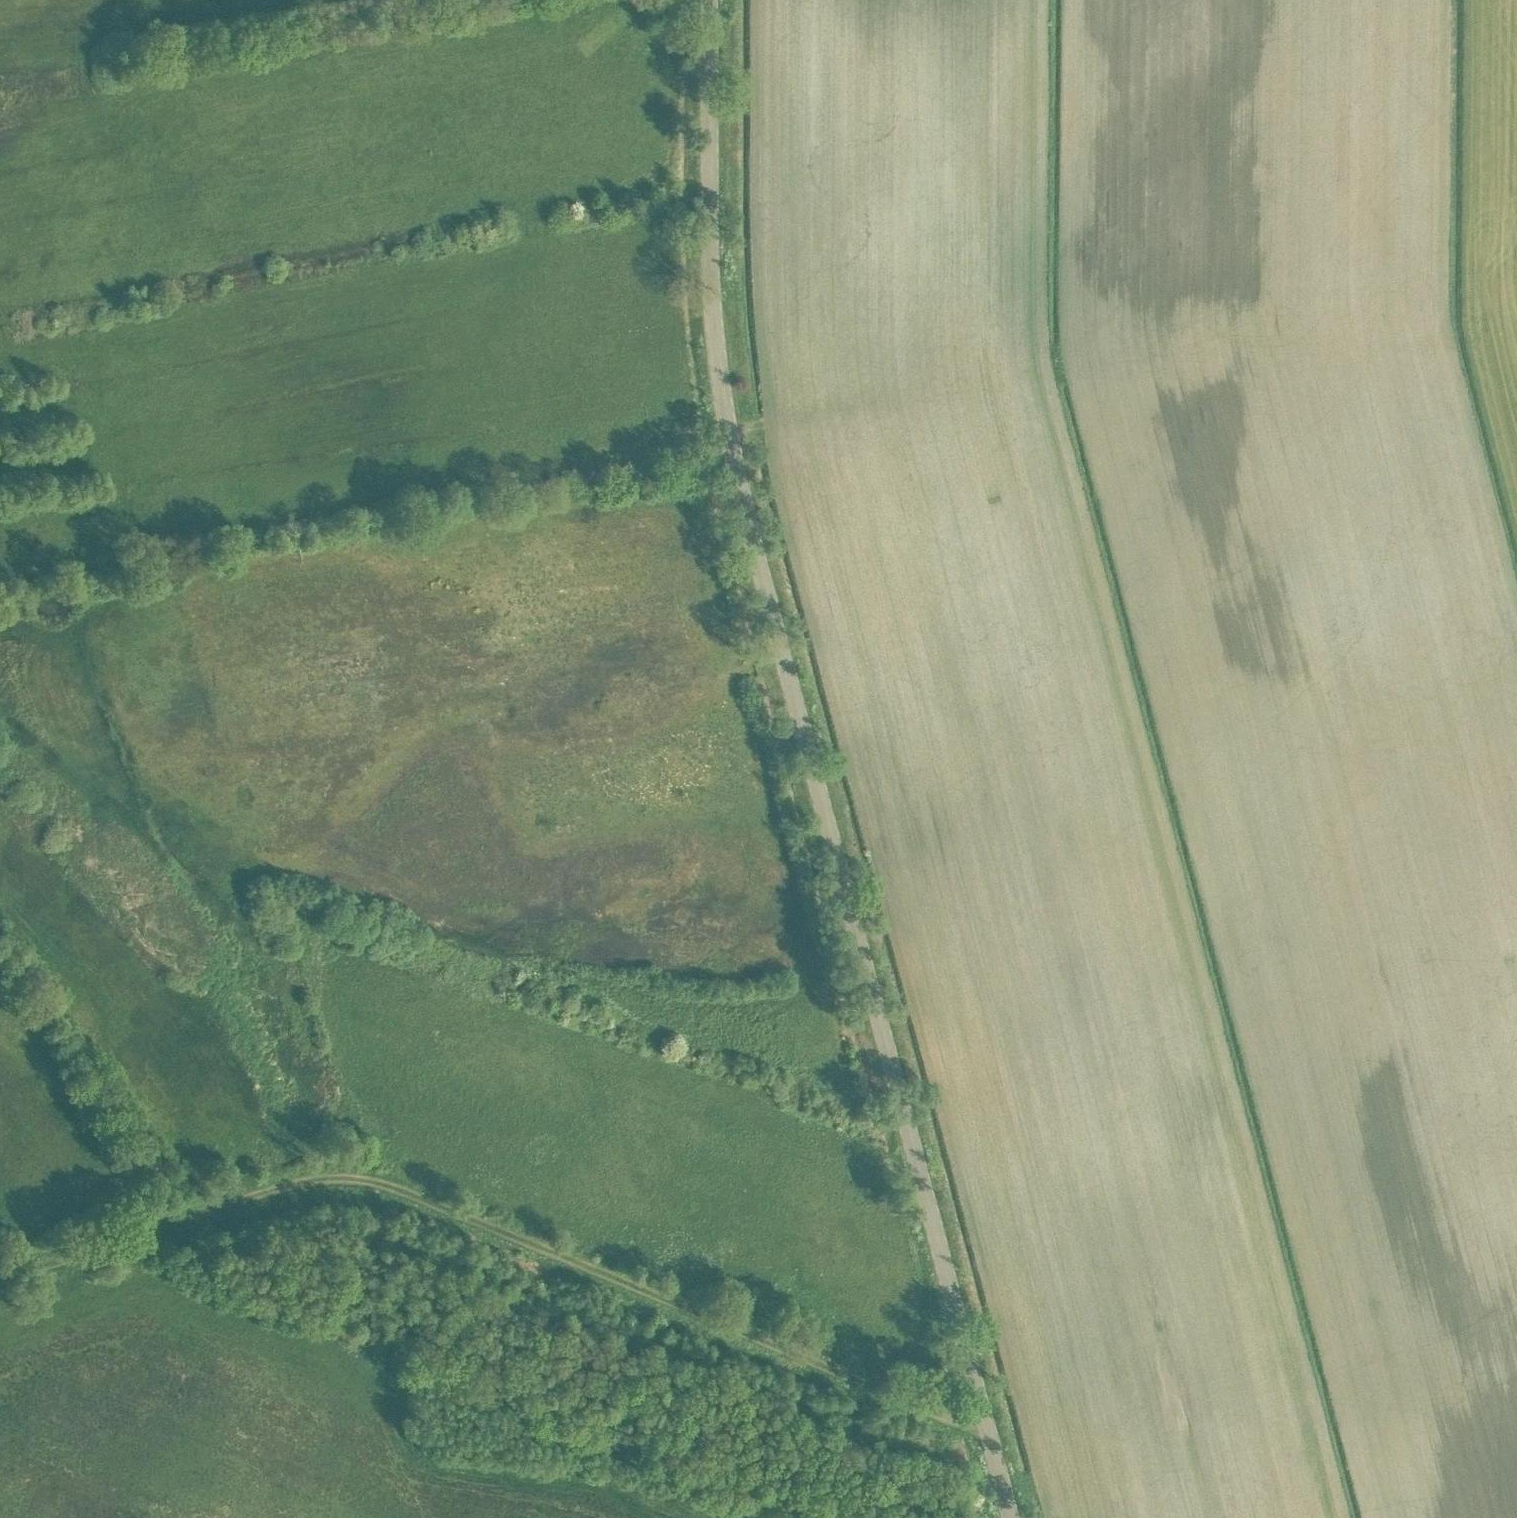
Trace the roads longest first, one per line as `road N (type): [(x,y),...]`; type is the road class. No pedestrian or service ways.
road 1 (tertiary): [(1010,1517),(726,428),(706,292),(707,0)]
road 2 (track): [(985,1423),(969,1424),(429,1203),(346,1179),(298,1184),(0,1281)]

